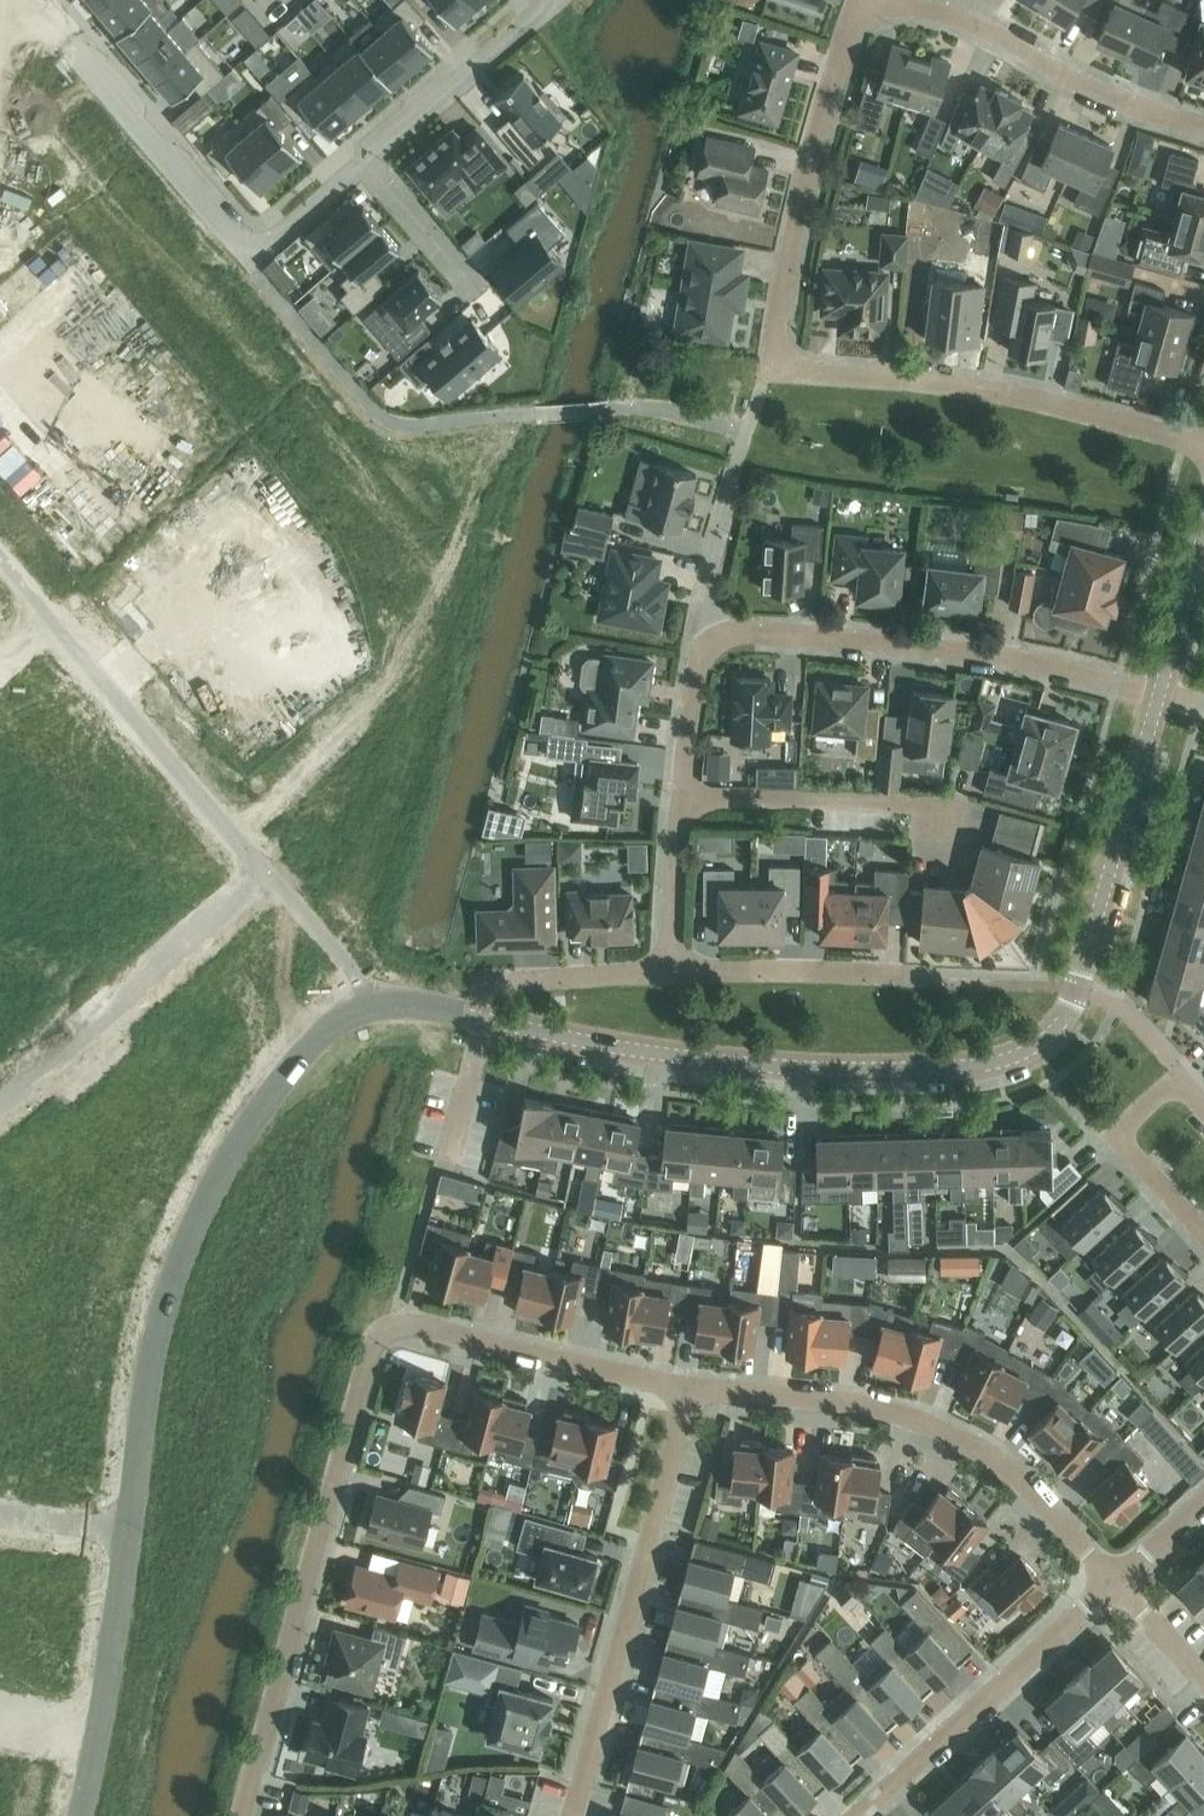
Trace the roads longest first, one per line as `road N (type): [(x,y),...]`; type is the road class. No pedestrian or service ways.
road 1 (residential): [(482,1018),(613,1048),(767,1068),(939,1071),(1004,1061),(1041,1042),(1068,1010),(1160,693)]
road 2 (unclassified): [(79,1815),(159,1314),(230,1154),(282,1075),(333,1020),(371,1000)]
road 3 (residential): [(242,1815),(382,1321),(690,1389)]
road 4 (residential): [(1203,444),(1024,395),(816,370),(777,349),(795,229),(858,0)]
road 5 (residential): [(365,155),(251,250),(47,21),(0,20)]
road 6 (residential): [(1113,1579),(1039,1496),(949,1434),(893,1410),(830,1398),(690,1389)]
road 7 (residential): [(703,646),(741,629),(930,646),(1160,693)]
road 8 (residential): [(572,1815),(690,1389)]
road 9 (residential): [(858,0),(980,24),(1081,81),(1203,125)]
road 10 (residential): [(0,1100),(266,868)]
road 11 (residential): [(854,1815),(1113,1579)]
road 12 (residential): [(44,609),(266,868)]
road 13 (residential): [(958,806),(683,795)]
road 14 (residential): [(671,971),(916,977)]
road 15 (residential): [(549,0),(365,155)]
road 16 (residential): [(1203,1104),(1170,1086),(1123,1131),(1136,1162),(1203,1236)]
road 17 (residential): [(482,1018),(491,985),(671,971)]
road 18 (residential): [(671,971),(683,795)]
road 19 (residential): [(266,868),(371,1000)]
road 20 (residential): [(365,155),(471,282)]
road 21 (residential): [(1160,693),(1203,537)]
road 22 (residential): [(683,795),(703,646)]
road 23 (residential): [(703,646),(705,591),(726,504)]
road 24 (residential): [(1203,1681),(1113,1579)]
road 25 (residential): [(1113,1579),(1203,1496)]

